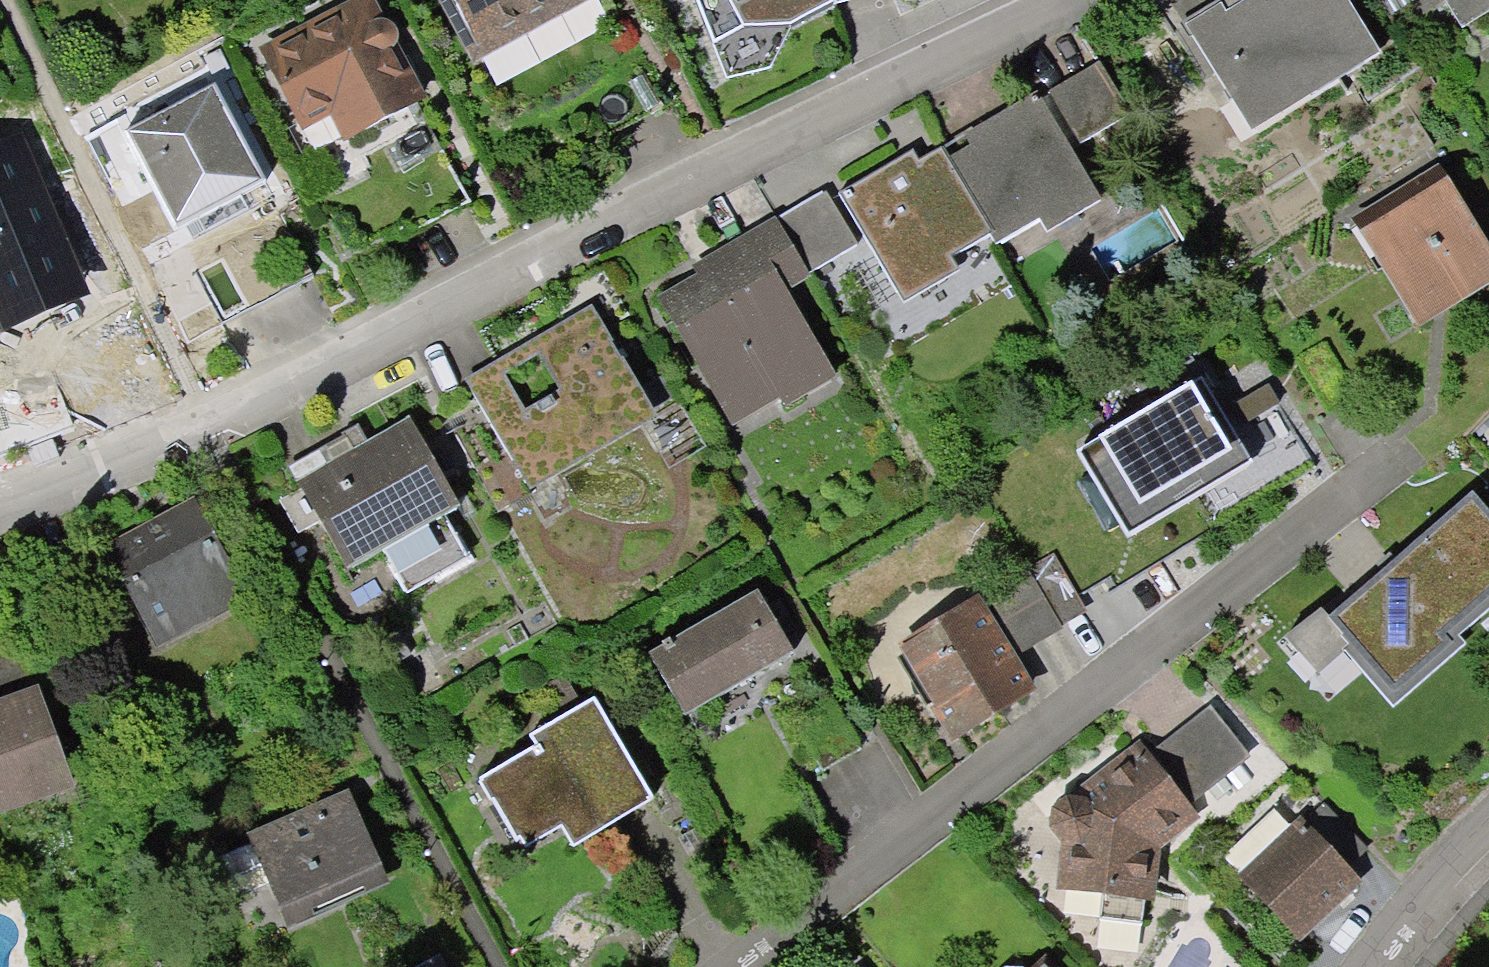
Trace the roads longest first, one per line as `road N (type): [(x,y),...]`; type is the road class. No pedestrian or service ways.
road 1 (residential): [(1067,0),(203,432),(0,507)]
road 2 (residential): [(1377,476),(742,966)]
road 3 (residential): [(1488,841),(1384,966)]

